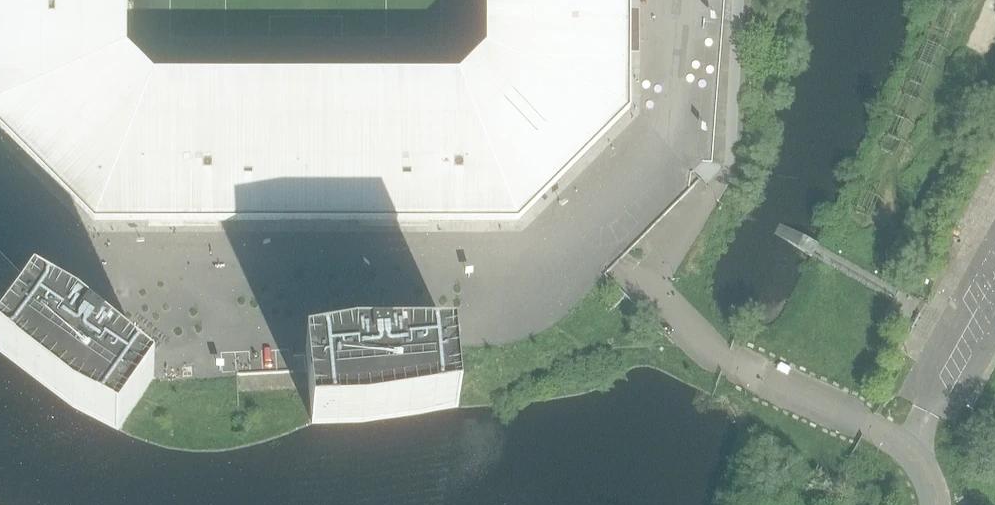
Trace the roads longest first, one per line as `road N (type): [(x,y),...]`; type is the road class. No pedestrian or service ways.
road 1 (residential): [(685,0),(668,125),(544,256),(83,251),(0,167)]
road 2 (residential): [(737,0),(723,182),(645,291)]

